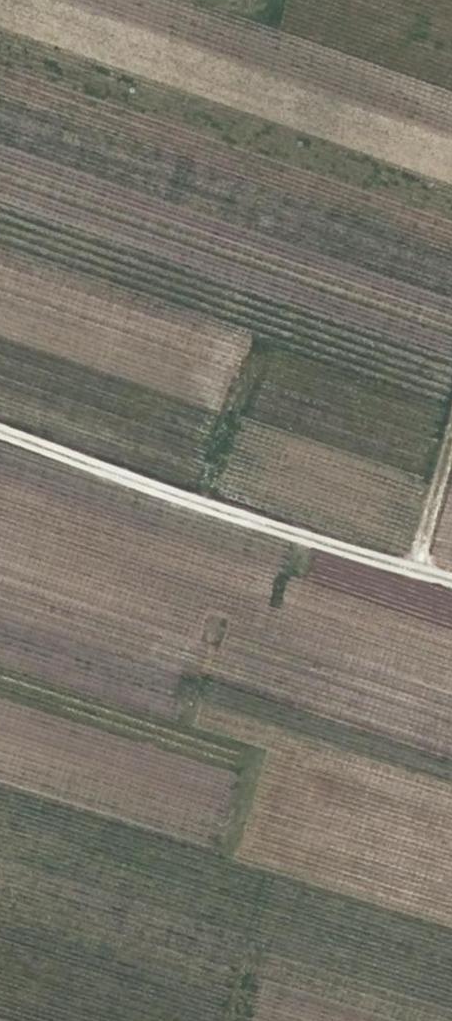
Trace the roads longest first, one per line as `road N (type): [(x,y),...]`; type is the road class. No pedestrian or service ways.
road 1 (track): [(451,581),(292,534),(0,428)]

